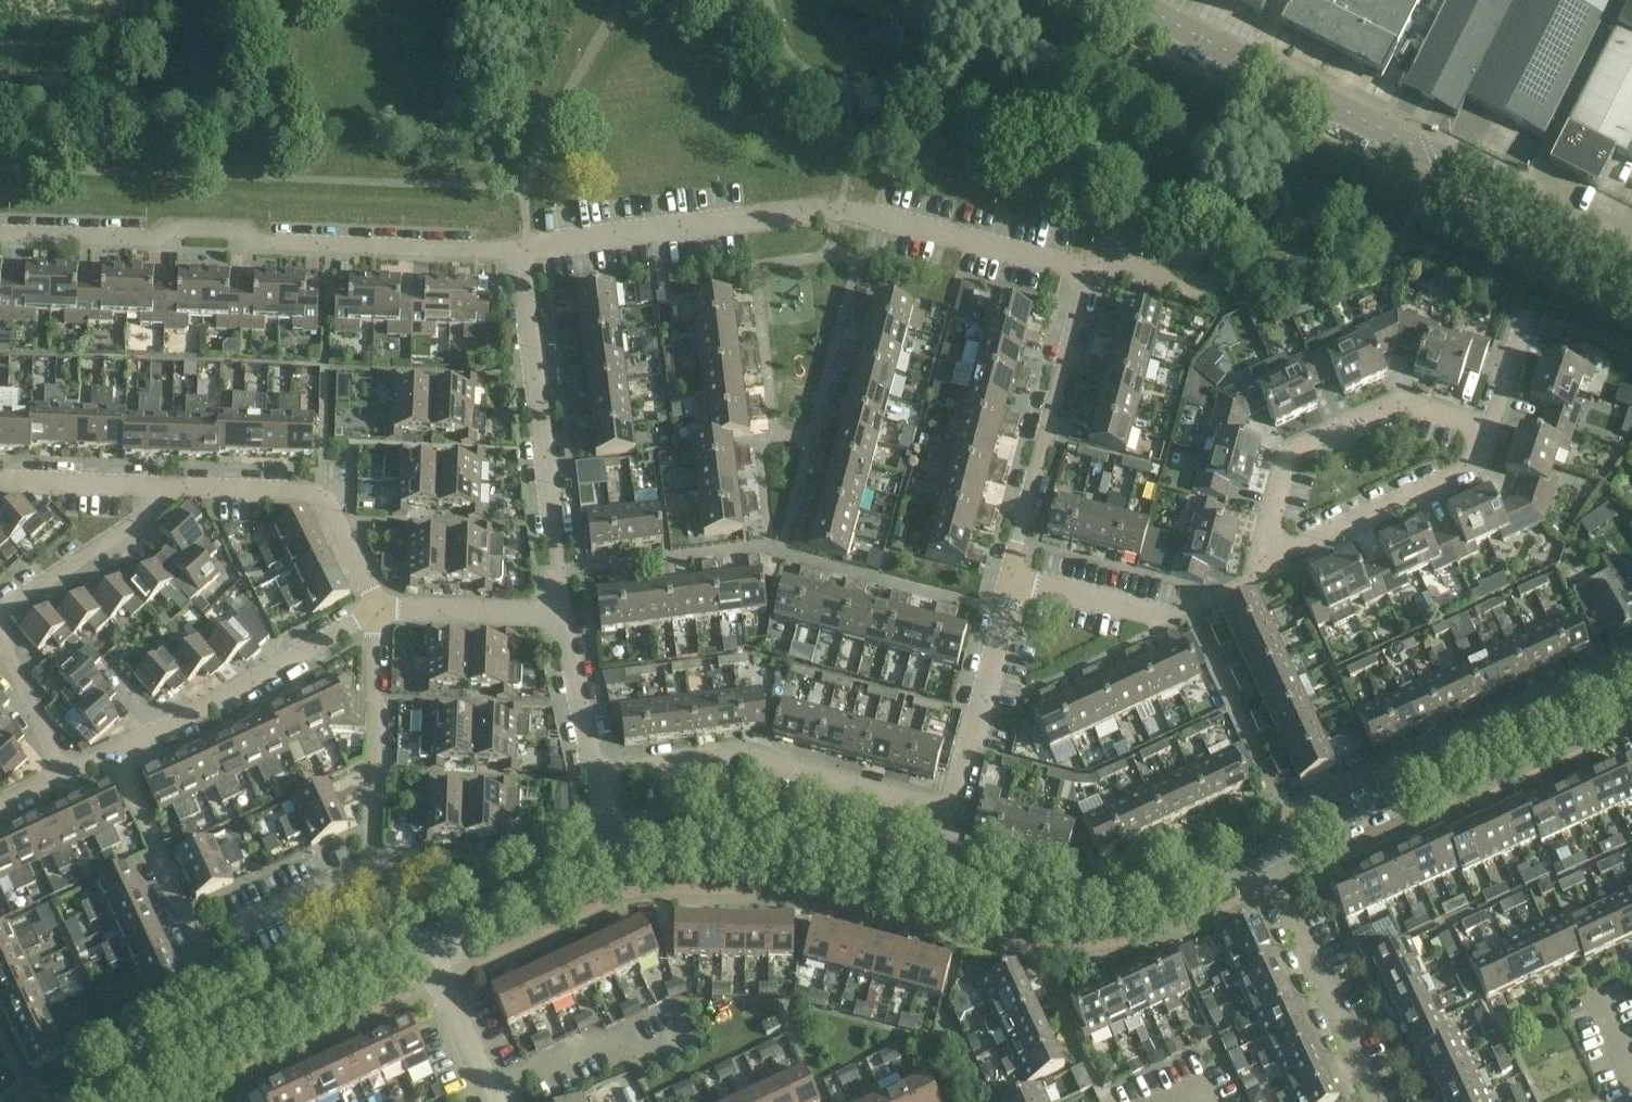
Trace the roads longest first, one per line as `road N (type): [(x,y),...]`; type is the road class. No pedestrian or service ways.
road 1 (residential): [(524,249),(839,208),(1087,269)]
road 2 (tertiary): [(1631,256),(1131,0)]
road 3 (residential): [(0,233),(148,239),(165,229),(246,232),(256,242),(524,249)]
road 4 (tertiary): [(1258,860),(1631,687)]
road 5 (residential): [(238,931),(357,875),(377,857),(371,692),(380,609)]
road 6 (residential): [(560,619),(524,249)]
road 7 (tertiary): [(83,1101),(420,946)]
road 8 (residential): [(952,812),(742,758),(597,778)]
road 9 (tertiary): [(930,889),(1027,908),(1083,910),(1171,895),(1258,860)]
road 10 (residential): [(1254,576),(1285,470),(1306,445),(1385,409),(1414,408),(1484,434)]
road 11 (tertiary): [(613,859),(664,847),(766,848),(930,889)]
road 12 (residential): [(1010,583),(1087,269)]
road 13 (residential): [(380,609),(232,695),(108,753)]
road 14 (residential): [(380,609),(320,490),(171,485)]
road 15 (residential): [(1254,576),(1460,477),(1484,434)]
road 16 (residential): [(1374,1101),(1258,860)]
road 17 (residential): [(1010,583),(1166,619),(1254,576)]
road 18 (residential): [(215,981),(108,753)]
road 19 (residential): [(952,812),(1010,583)]
road 20 (residential): [(0,621),(3,607),(136,522),(171,485)]
road 21 (tertiary): [(420,946),(613,859)]
road 22 (residential): [(560,619),(380,609)]
road 23 (residential): [(420,946),(493,1101)]
road 24 (residential): [(171,485),(0,479)]
road 25 (residential): [(597,778),(560,619)]
road 26 (residential): [(64,775),(0,632)]
road 27 (residential): [(1087,269),(1209,292)]

